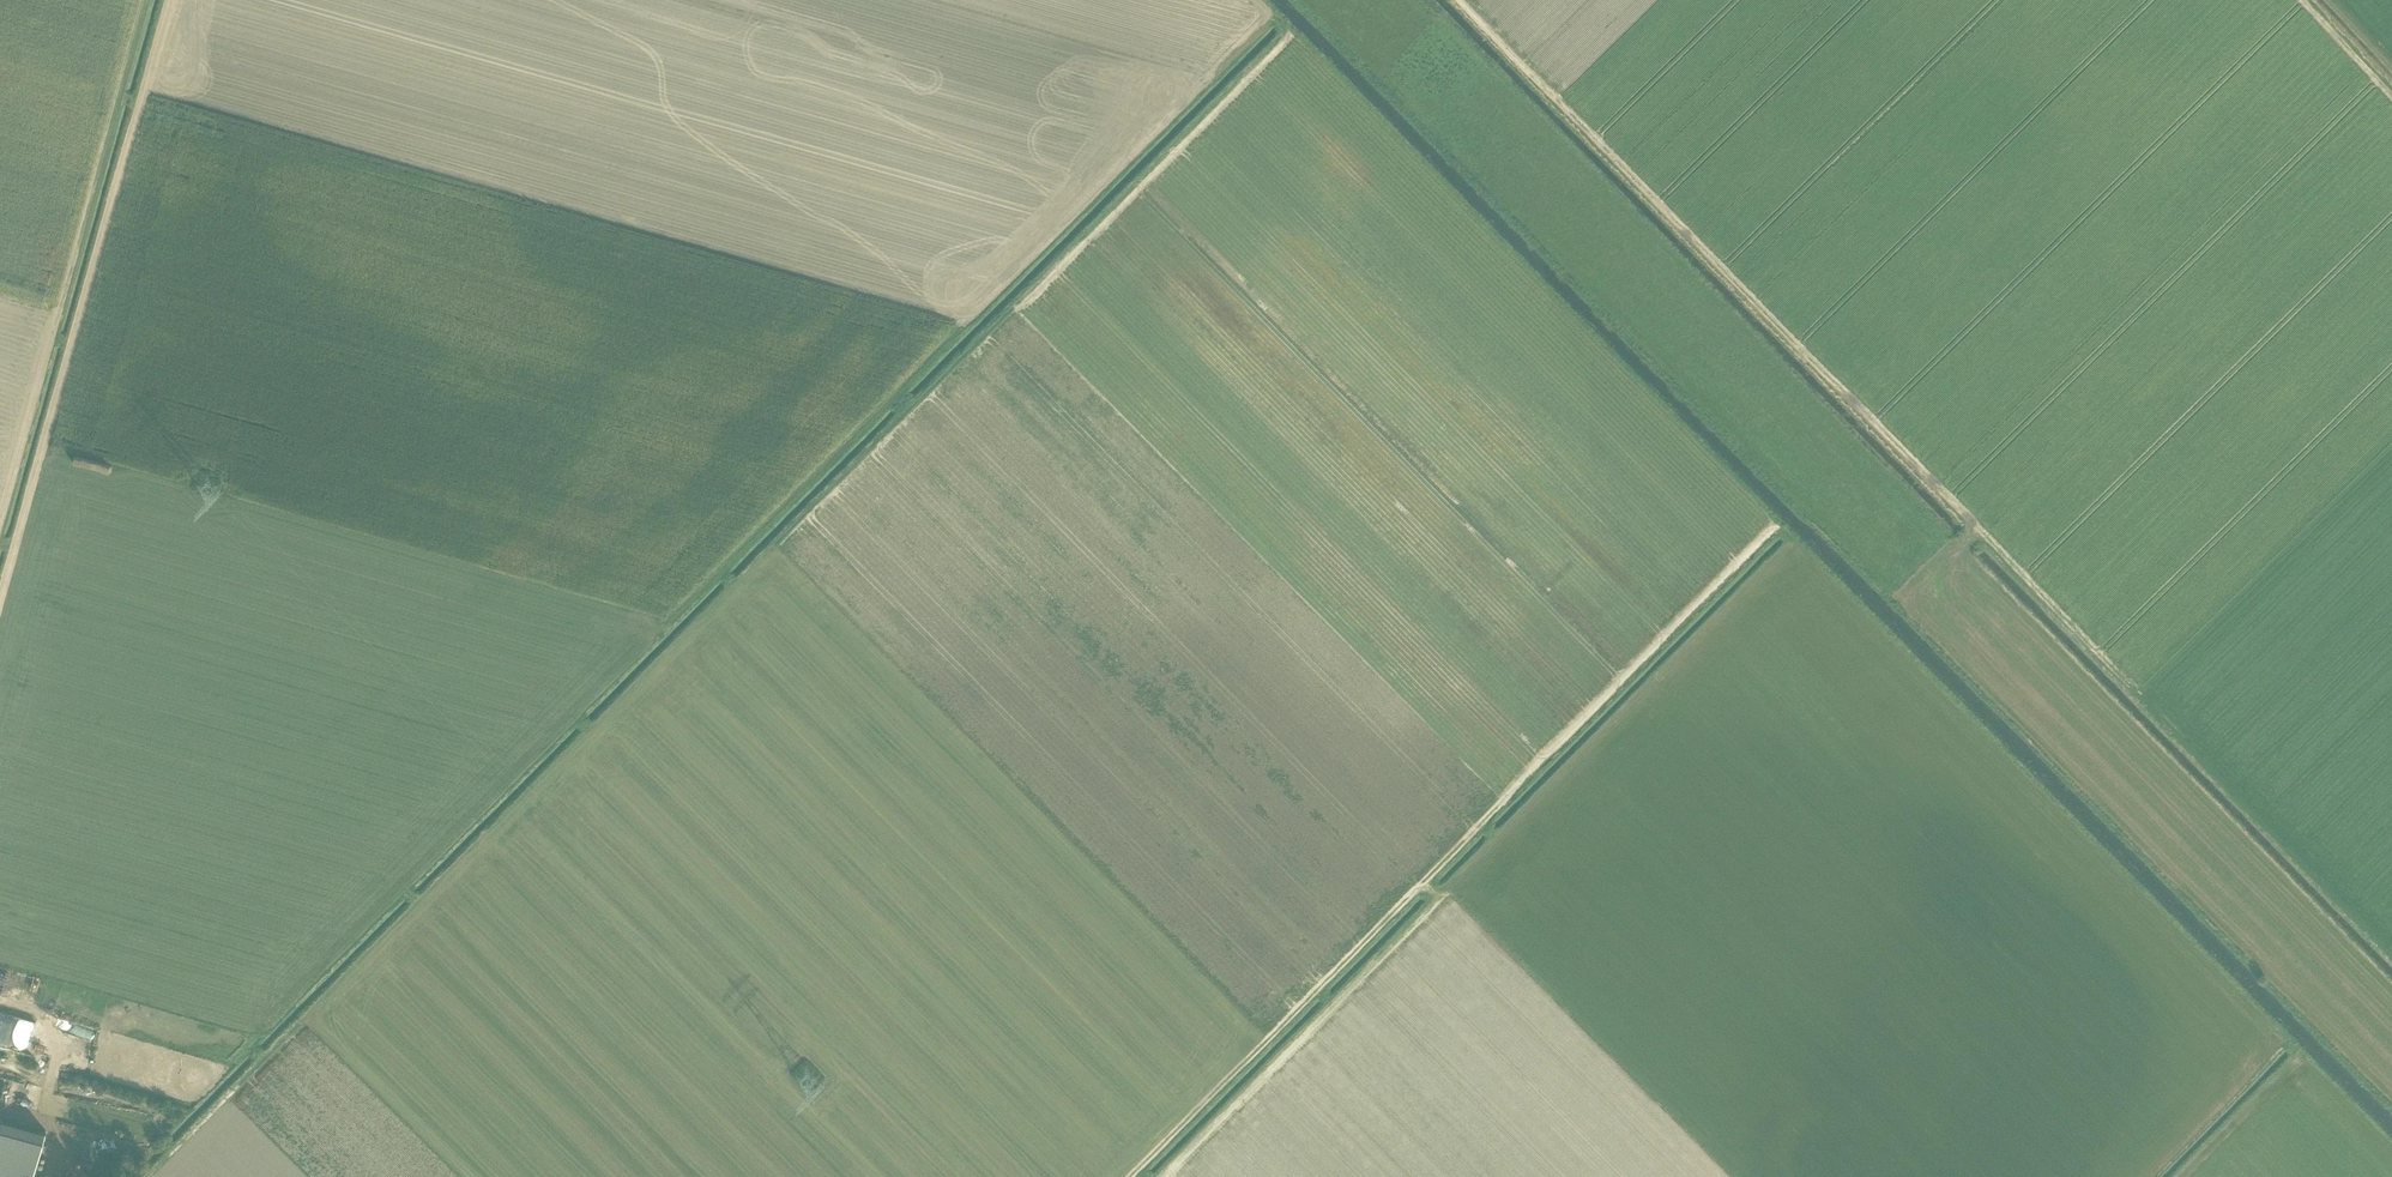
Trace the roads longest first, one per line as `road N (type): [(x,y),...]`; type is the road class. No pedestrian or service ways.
road 1 (track): [(2180,1176),(2298,1057)]

